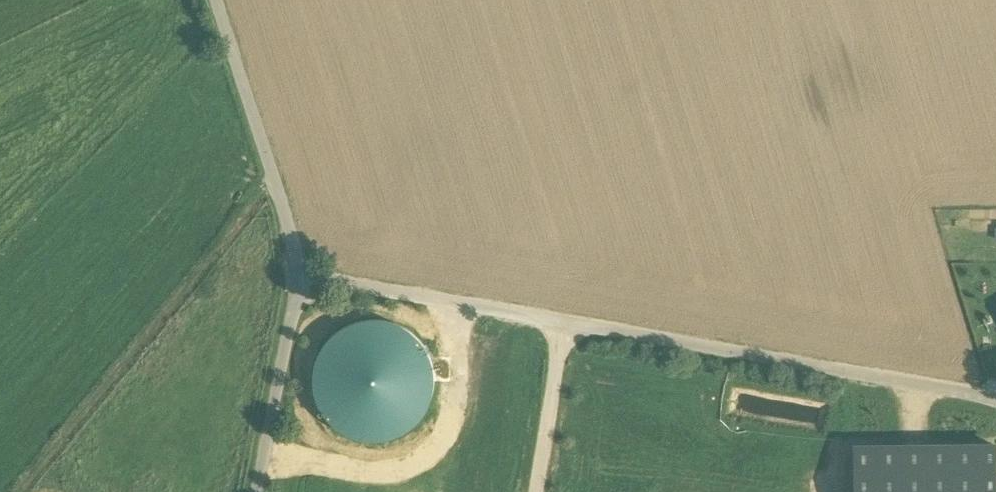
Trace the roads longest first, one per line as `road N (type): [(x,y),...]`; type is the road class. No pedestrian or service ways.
road 1 (track): [(299,278),(995,398)]
road 2 (track): [(224,0),(297,248),(299,278),(257,491)]
road 3 (track): [(40,491),(282,201)]
road 4 (track): [(561,323),(533,491)]

